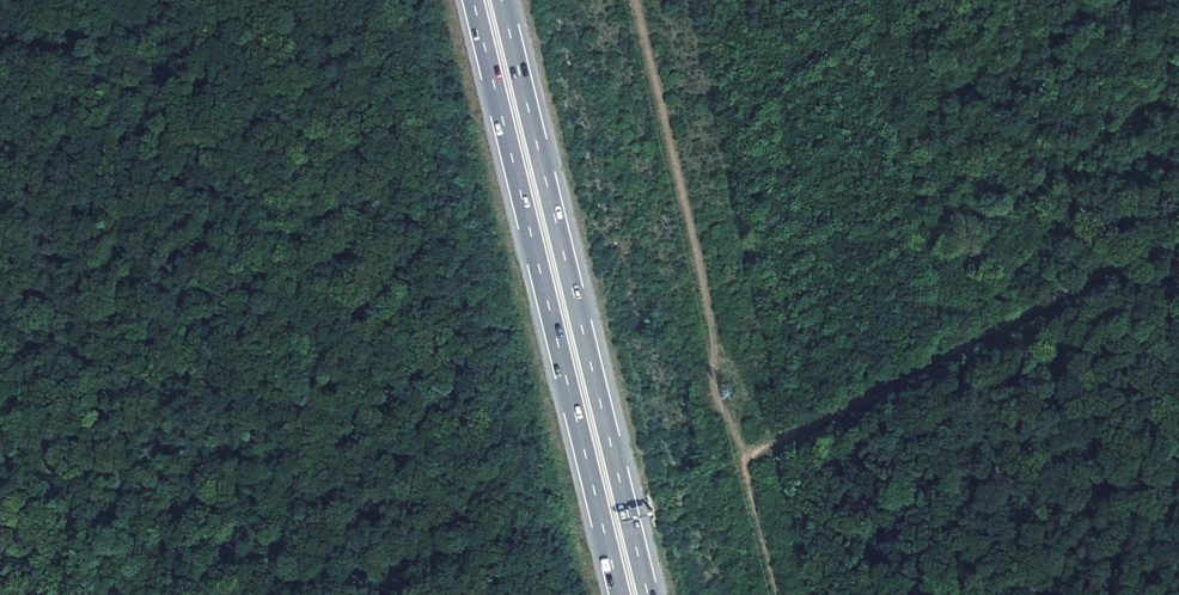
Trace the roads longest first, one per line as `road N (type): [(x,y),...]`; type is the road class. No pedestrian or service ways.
road 1 (motorway): [(473,0),(620,594)]
road 2 (motorway): [(648,594),(502,0)]
road 3 (track): [(1178,232),(742,464)]

